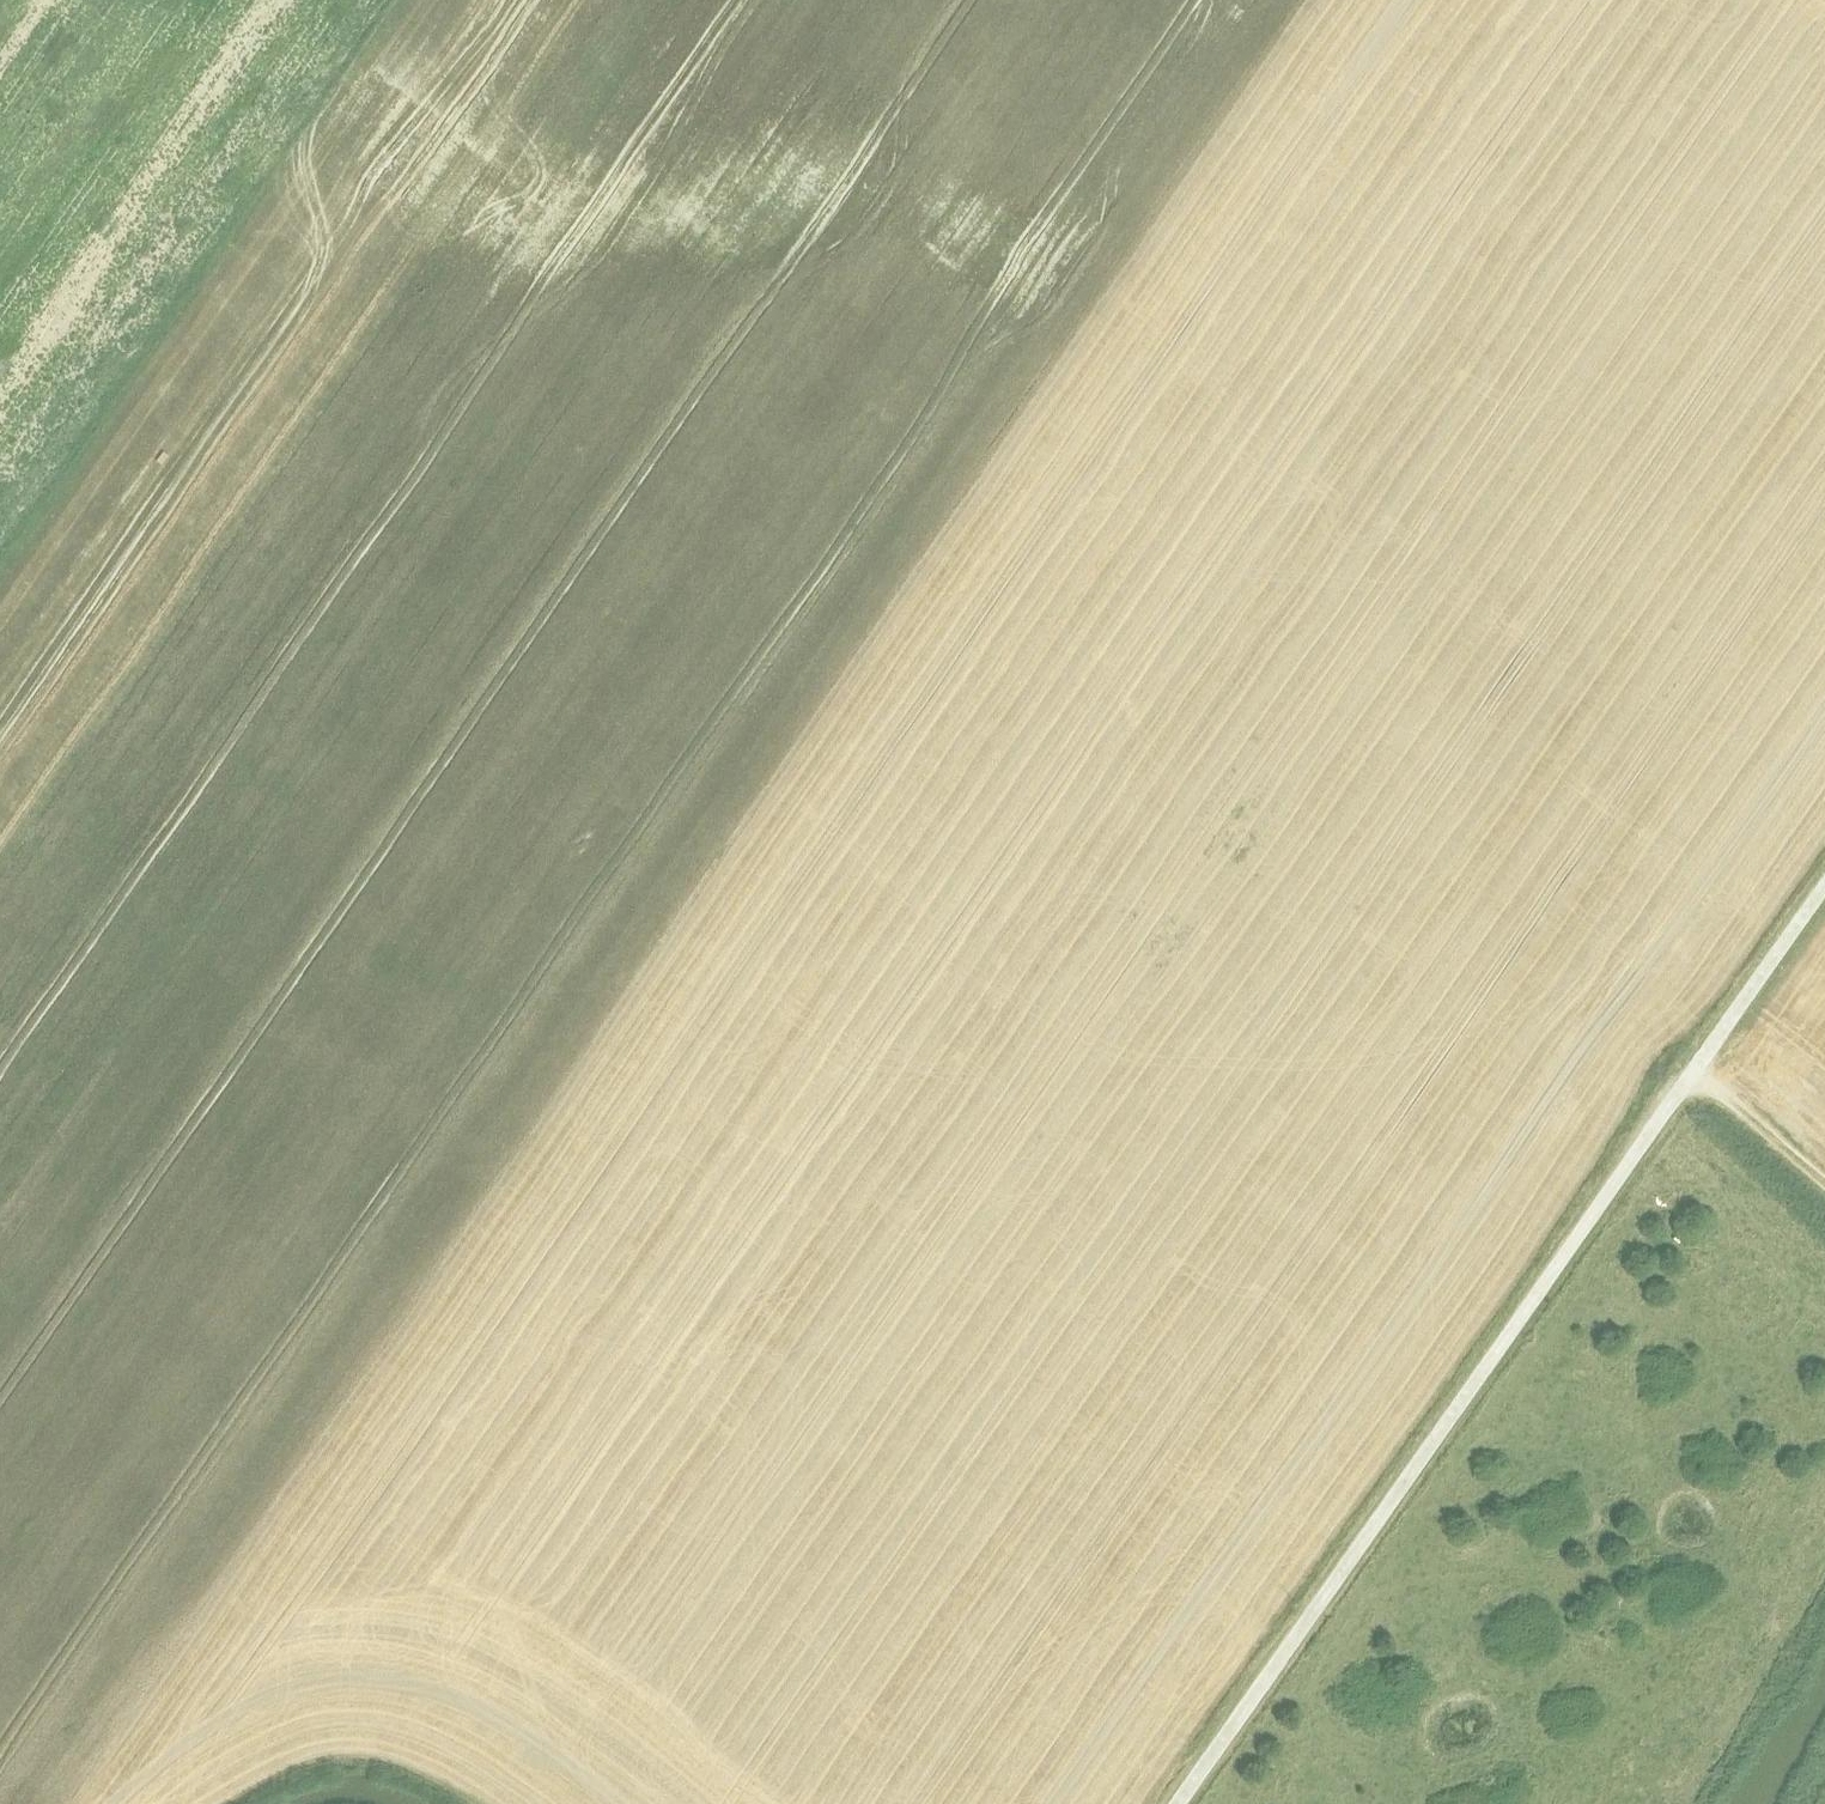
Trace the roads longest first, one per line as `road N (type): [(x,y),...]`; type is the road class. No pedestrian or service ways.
road 1 (unclassified): [(1181,1803),(1824,889)]
road 2 (track): [(1699,1068),(1824,1182)]

